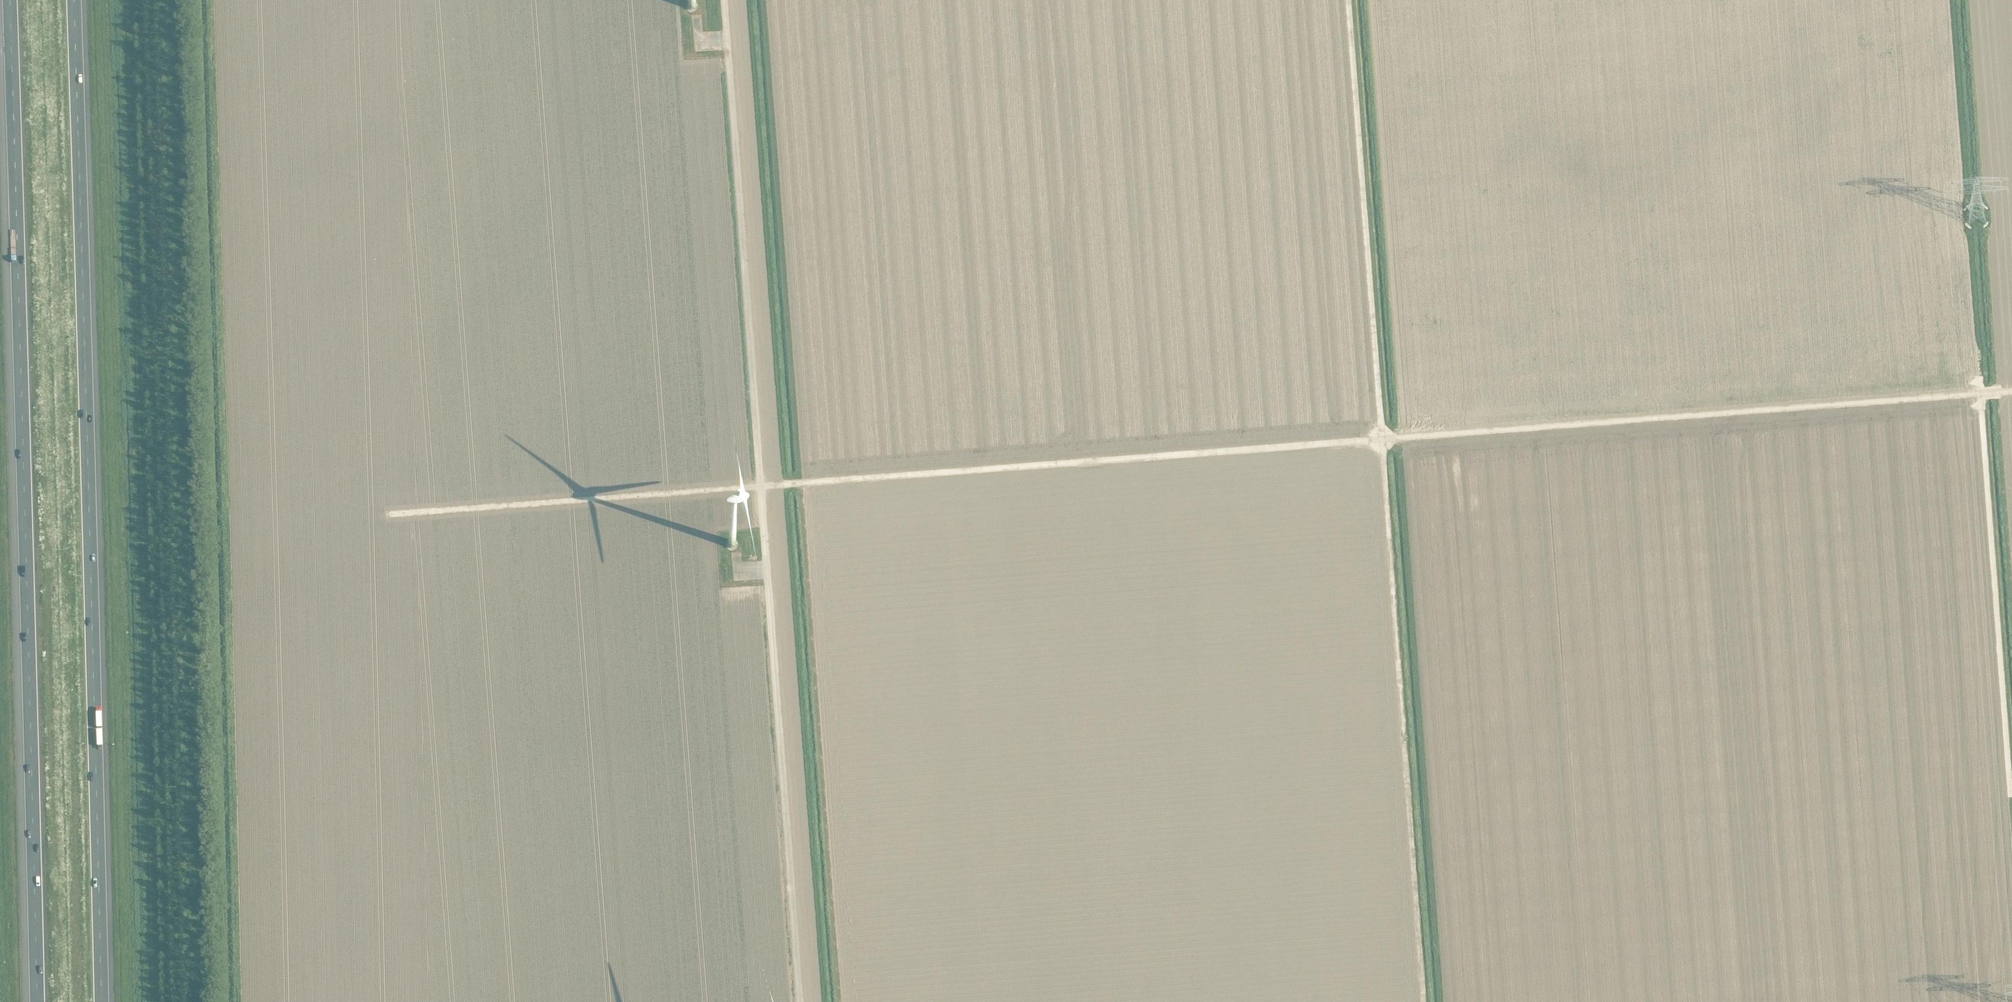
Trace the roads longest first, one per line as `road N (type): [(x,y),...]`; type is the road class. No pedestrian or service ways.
road 1 (motorway): [(10,0),(37,1001)]
road 2 (motorway): [(100,1001),(74,0)]

